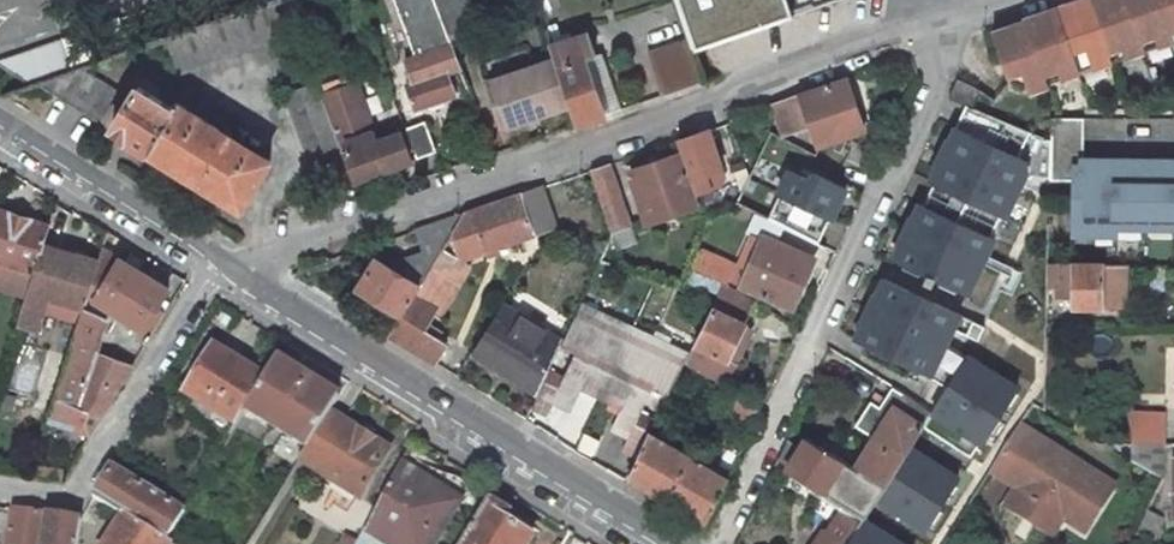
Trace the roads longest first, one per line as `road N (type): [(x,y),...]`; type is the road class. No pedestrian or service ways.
road 1 (residential): [(233,267),(973,4)]
road 2 (residential): [(712,543),(973,4)]
road 3 (residential): [(680,543),(233,267)]
road 4 (residential): [(0,485),(72,496),(210,277),(233,267)]
road 5 (residential): [(233,267),(0,122)]

